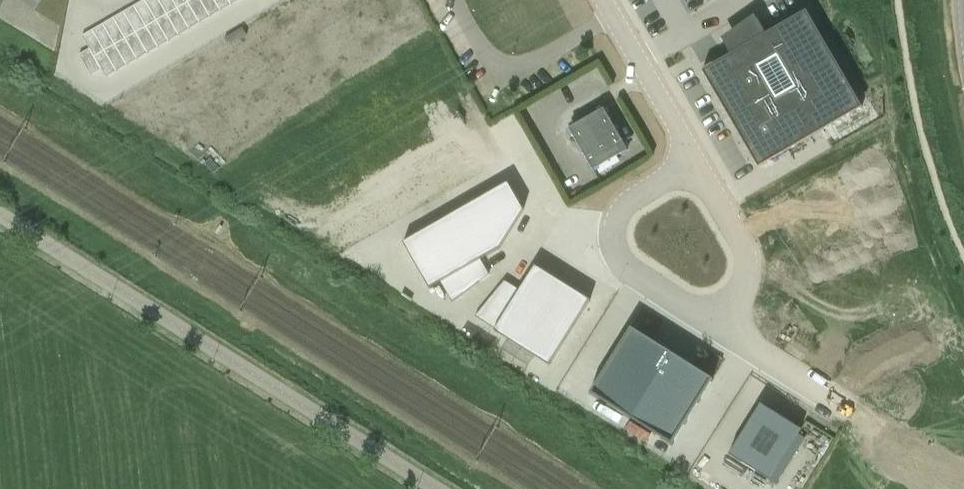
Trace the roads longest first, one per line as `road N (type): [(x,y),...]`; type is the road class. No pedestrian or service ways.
road 1 (unclassified): [(437,488),(0,214)]
road 2 (unclassified): [(695,164),(633,201),(614,242),(626,267),(691,309),(721,309)]
road 3 (unclassified): [(695,164),(602,0)]
road 4 (unclassified): [(721,309),(742,294),(749,266),(695,164)]
road 5 (unclassified): [(834,395),(744,338),(721,309)]

